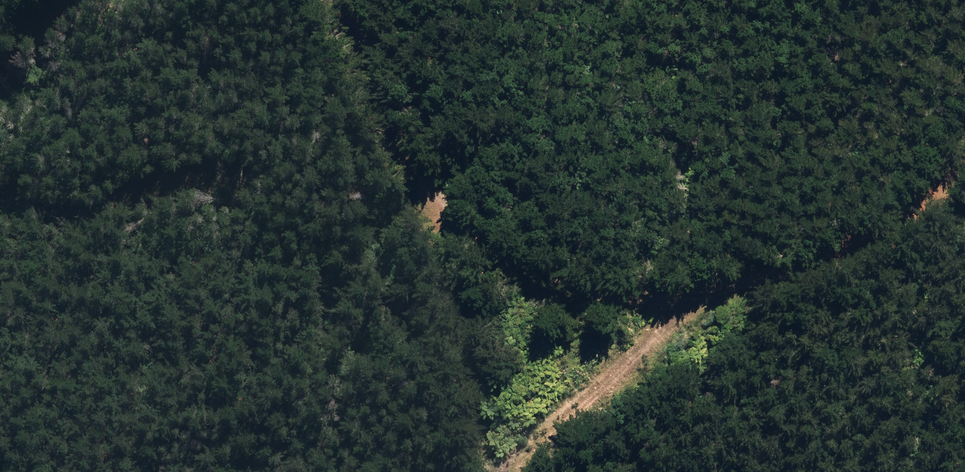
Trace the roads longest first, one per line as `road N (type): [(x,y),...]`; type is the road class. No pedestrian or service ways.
road 1 (track): [(964,162),(877,234),(801,269),(706,295),(605,296),(529,264),(436,193),(341,0)]
road 2 (track): [(485,471),(456,295),(431,211),(436,193)]
road 3 (track): [(678,299),(672,323),(520,471)]

